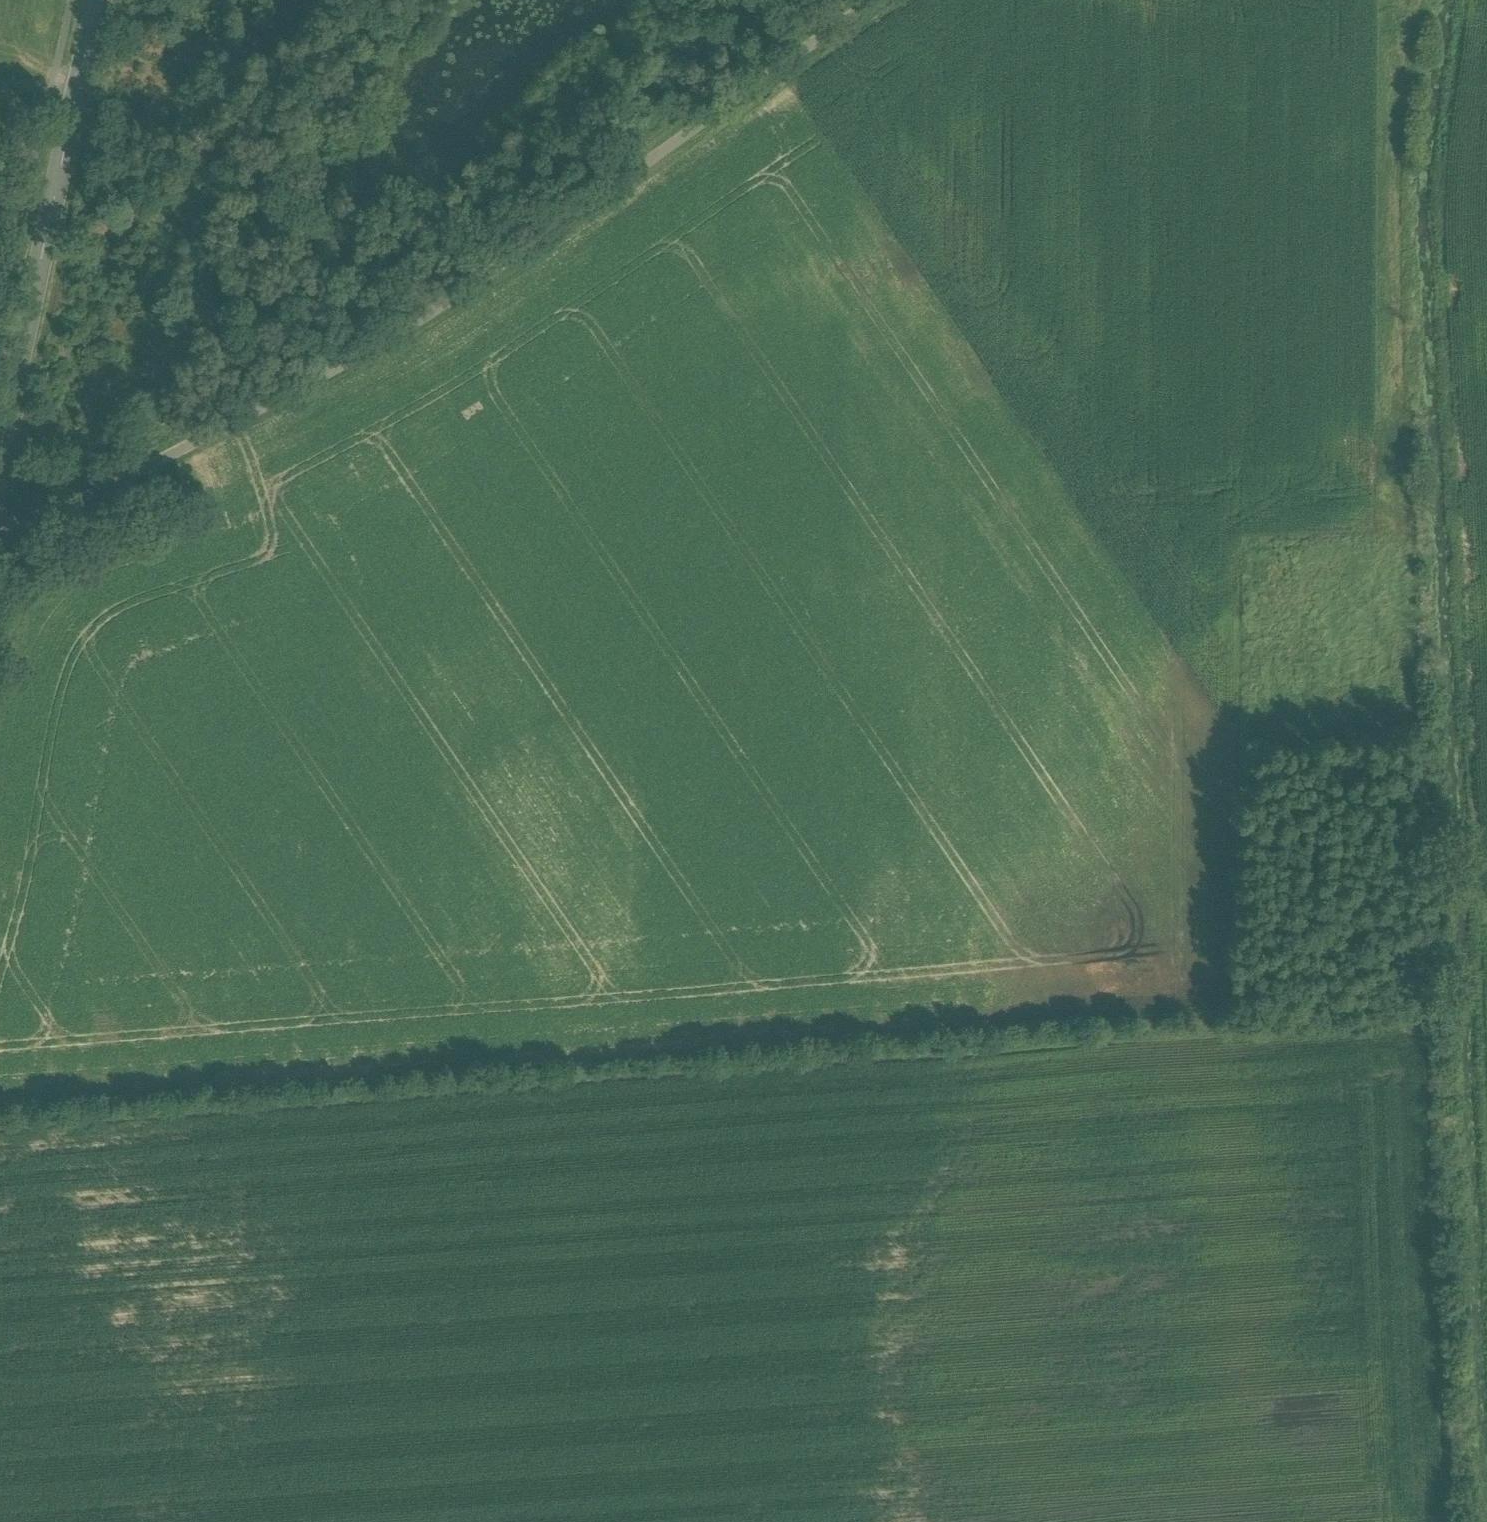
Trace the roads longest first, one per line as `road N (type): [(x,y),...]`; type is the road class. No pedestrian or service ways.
road 1 (unclassified): [(879,0),(410,329),(0,538)]
road 2 (tertiary): [(99,0),(0,460)]

